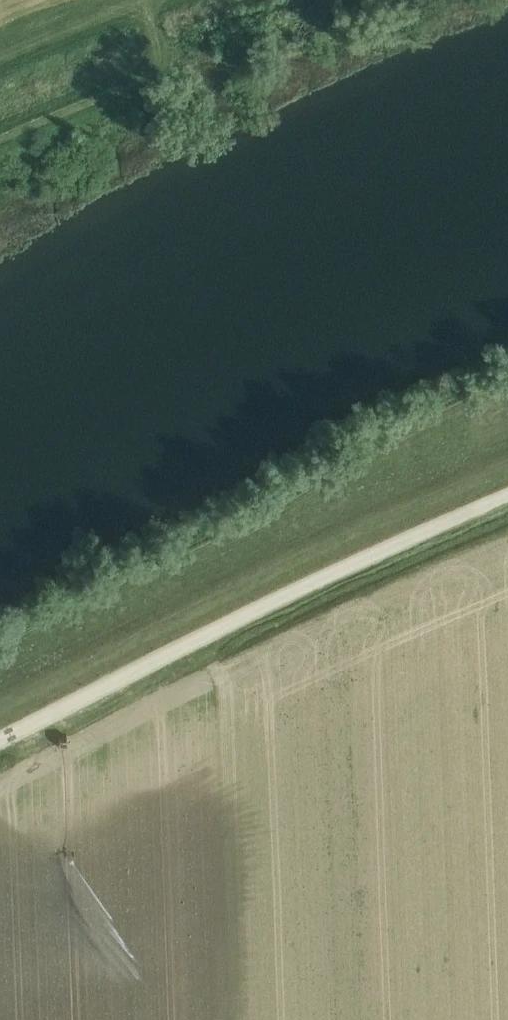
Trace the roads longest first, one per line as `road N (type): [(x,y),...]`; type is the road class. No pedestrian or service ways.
road 1 (unclassified): [(507,498),(244,616),(0,741)]

